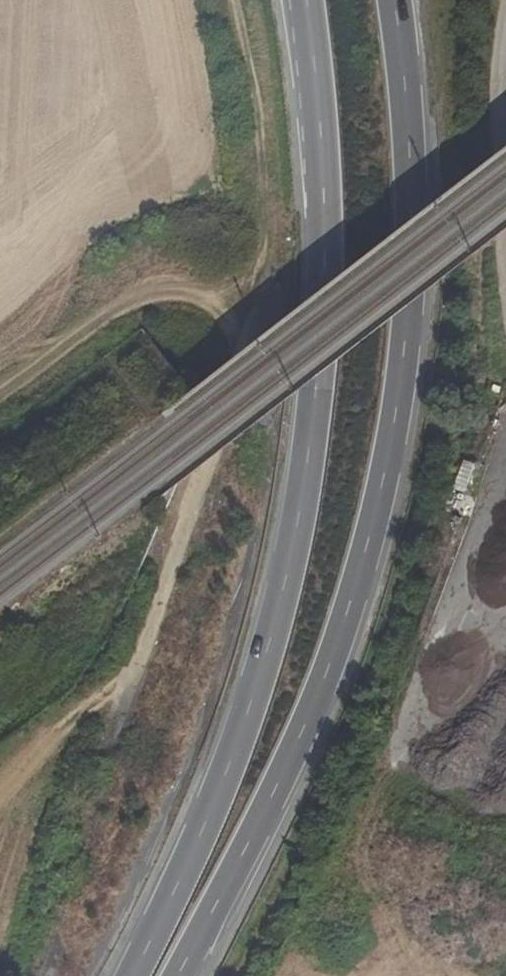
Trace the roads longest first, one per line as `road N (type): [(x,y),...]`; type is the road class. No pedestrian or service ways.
road 1 (primary): [(181,975),(318,701),(378,517),(402,389),(413,245),(393,0)]
road 2 (primary): [(307,0),(326,260),(298,519),(250,710),(202,832),(131,975)]
road 3 (track): [(228,0),(253,136),(257,264),(224,294),(155,297),(115,315),(0,395)]

